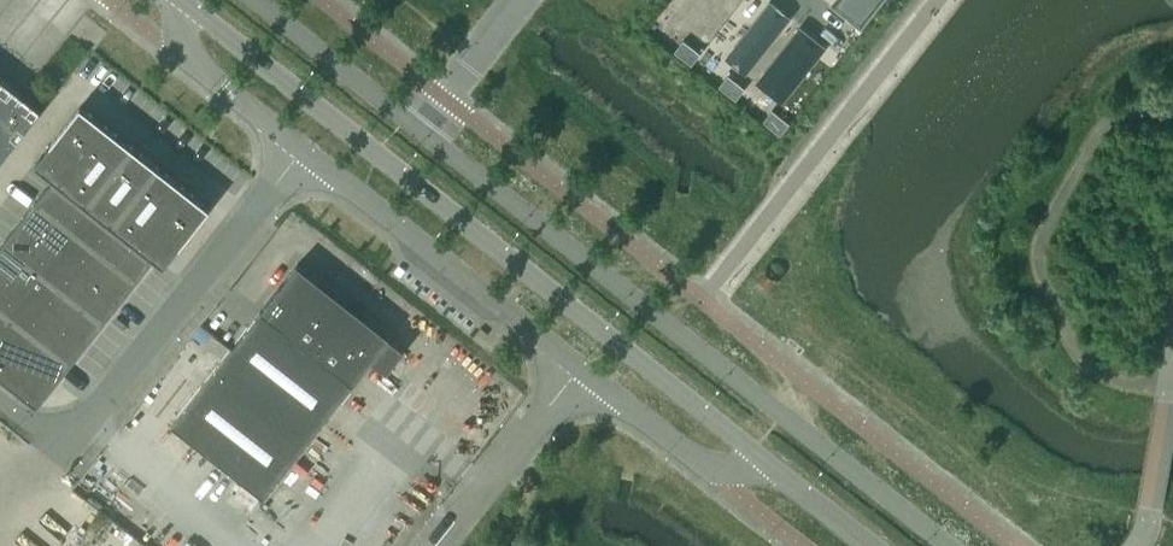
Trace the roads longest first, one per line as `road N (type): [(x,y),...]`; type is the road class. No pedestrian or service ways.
road 1 (tertiary): [(196,13),(774,470)]
road 2 (tertiary): [(951,545),(418,130)]
road 3 (unclassified): [(196,13),(184,56),(583,370)]
road 4 (unclassified): [(583,370),(713,472),(774,470)]
road 5 (unclassified): [(583,370),(444,545)]
road 6 (tertiary): [(418,130),(254,0)]
road 7 (residential): [(521,0),(418,130)]
road 8 (tertiary): [(774,470),(872,545)]

